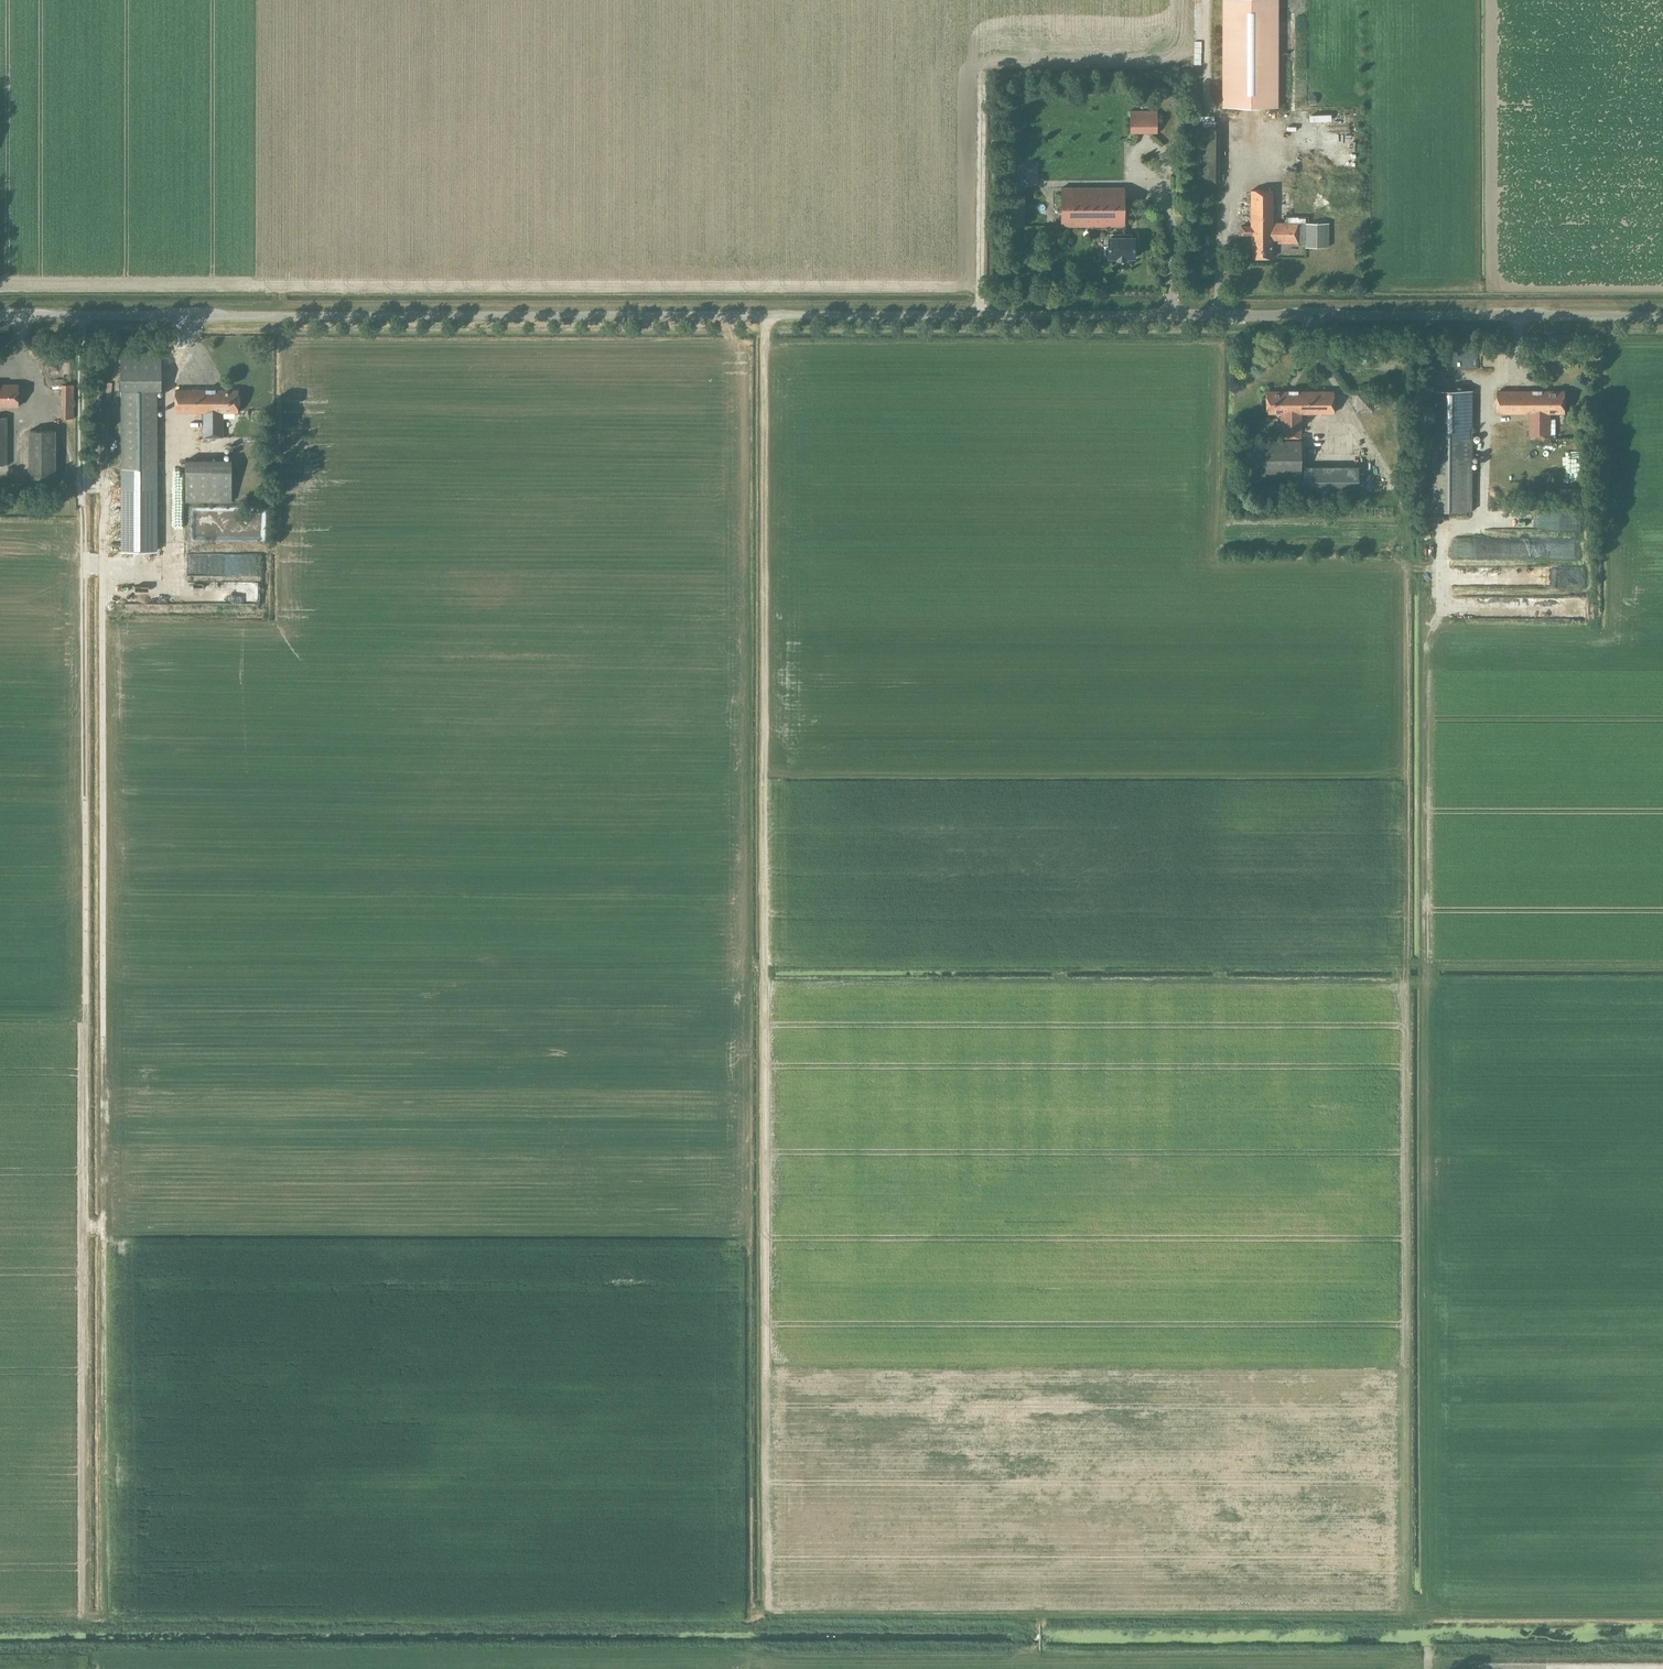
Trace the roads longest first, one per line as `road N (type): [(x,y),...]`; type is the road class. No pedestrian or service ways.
road 1 (unclassified): [(0,315),(1662,316)]

